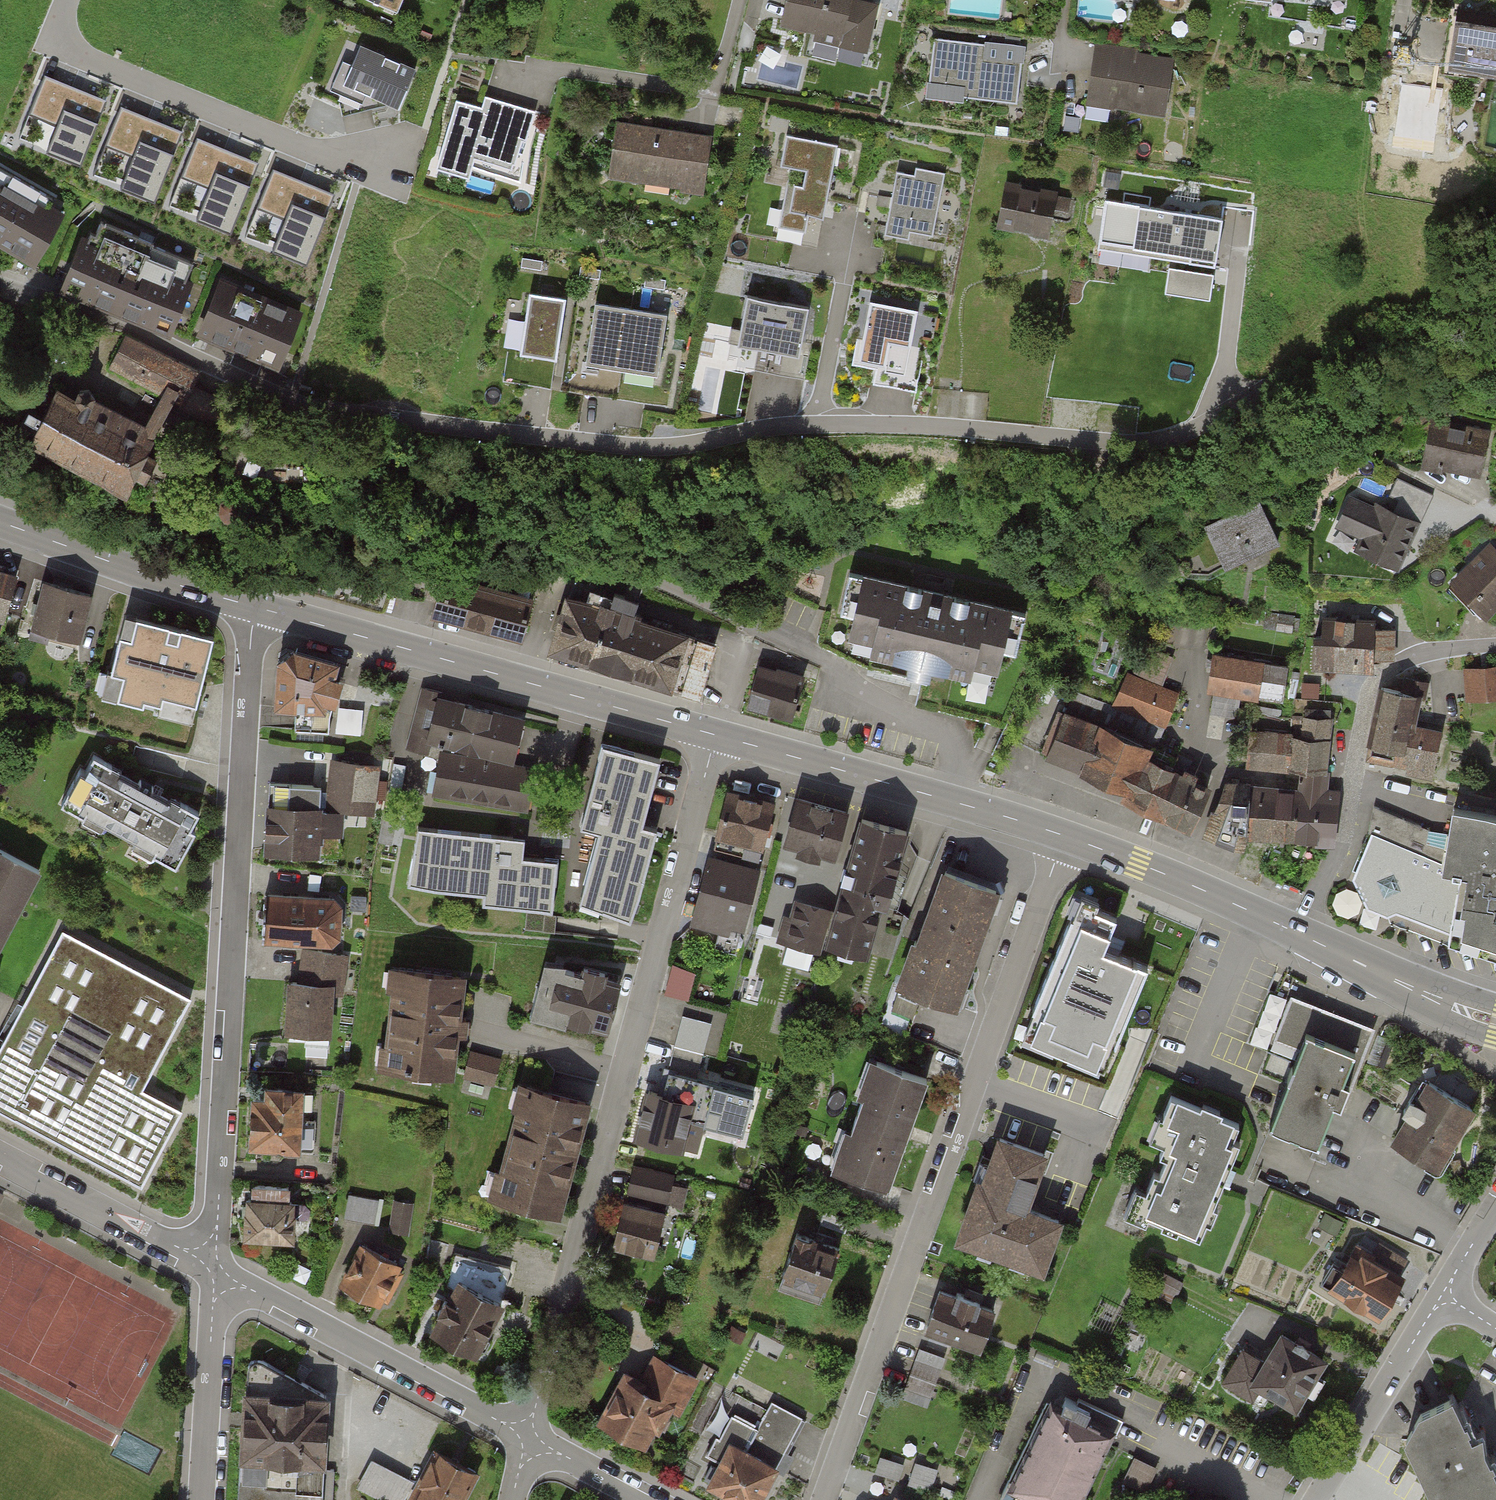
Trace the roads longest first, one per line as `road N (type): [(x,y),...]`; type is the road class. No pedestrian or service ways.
road 1 (residential): [(0,286),(109,318),(291,402),(634,450),(817,425),(1154,442),(1267,389),(1450,273)]
road 2 (residential): [(528,1436),(716,735)]
road 3 (residential): [(824,1499),(1066,836)]
road 4 (residential): [(259,607),(248,669),(215,1269)]
road 5 (track): [(291,402),(602,560),(821,660)]
road 6 (tertiary): [(259,607),(716,735)]
road 7 (residential): [(67,0),(49,43),(360,172),(394,158)]
road 8 (residential): [(1299,934),(1346,844),(1353,778),(1381,677),(1411,657),(1495,646)]
road 9 (tertiary): [(716,735),(1066,836)]
road 10 (residential): [(528,1436),(215,1269)]
road 11 (tertiary): [(0,521),(259,607)]
road 12 (tertiary): [(1066,836),(1299,934)]
road 13 (residential): [(215,1269),(0,1155)]
road 14 (residential): [(1317,1499),(1446,1296)]
road 15 (residential): [(215,1269),(201,1499)]
road 16 (tertiary): [(1299,934),(1495,1021)]
road 17 (residential): [(648,1499),(528,1436)]

